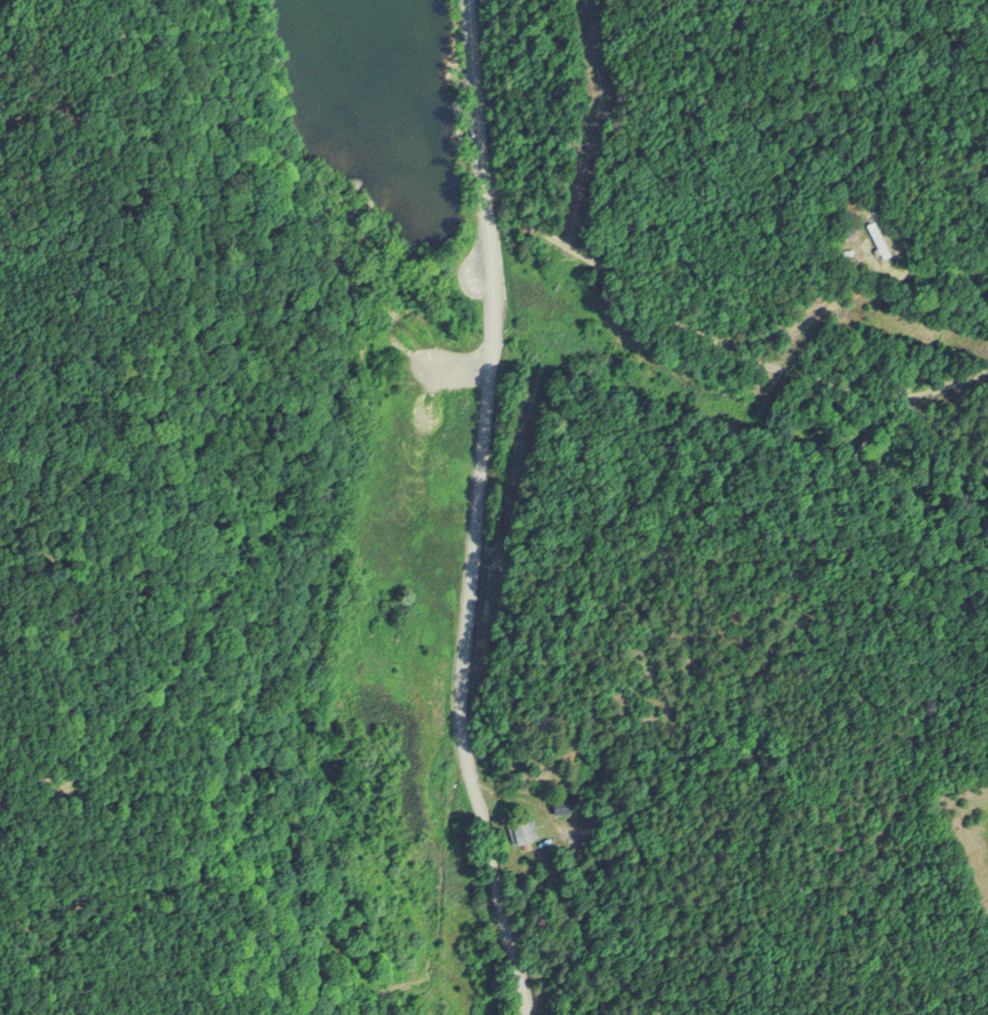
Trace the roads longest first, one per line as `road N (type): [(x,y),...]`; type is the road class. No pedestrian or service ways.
road 1 (tertiary): [(526,1014),(457,701),(492,300),(465,0)]

